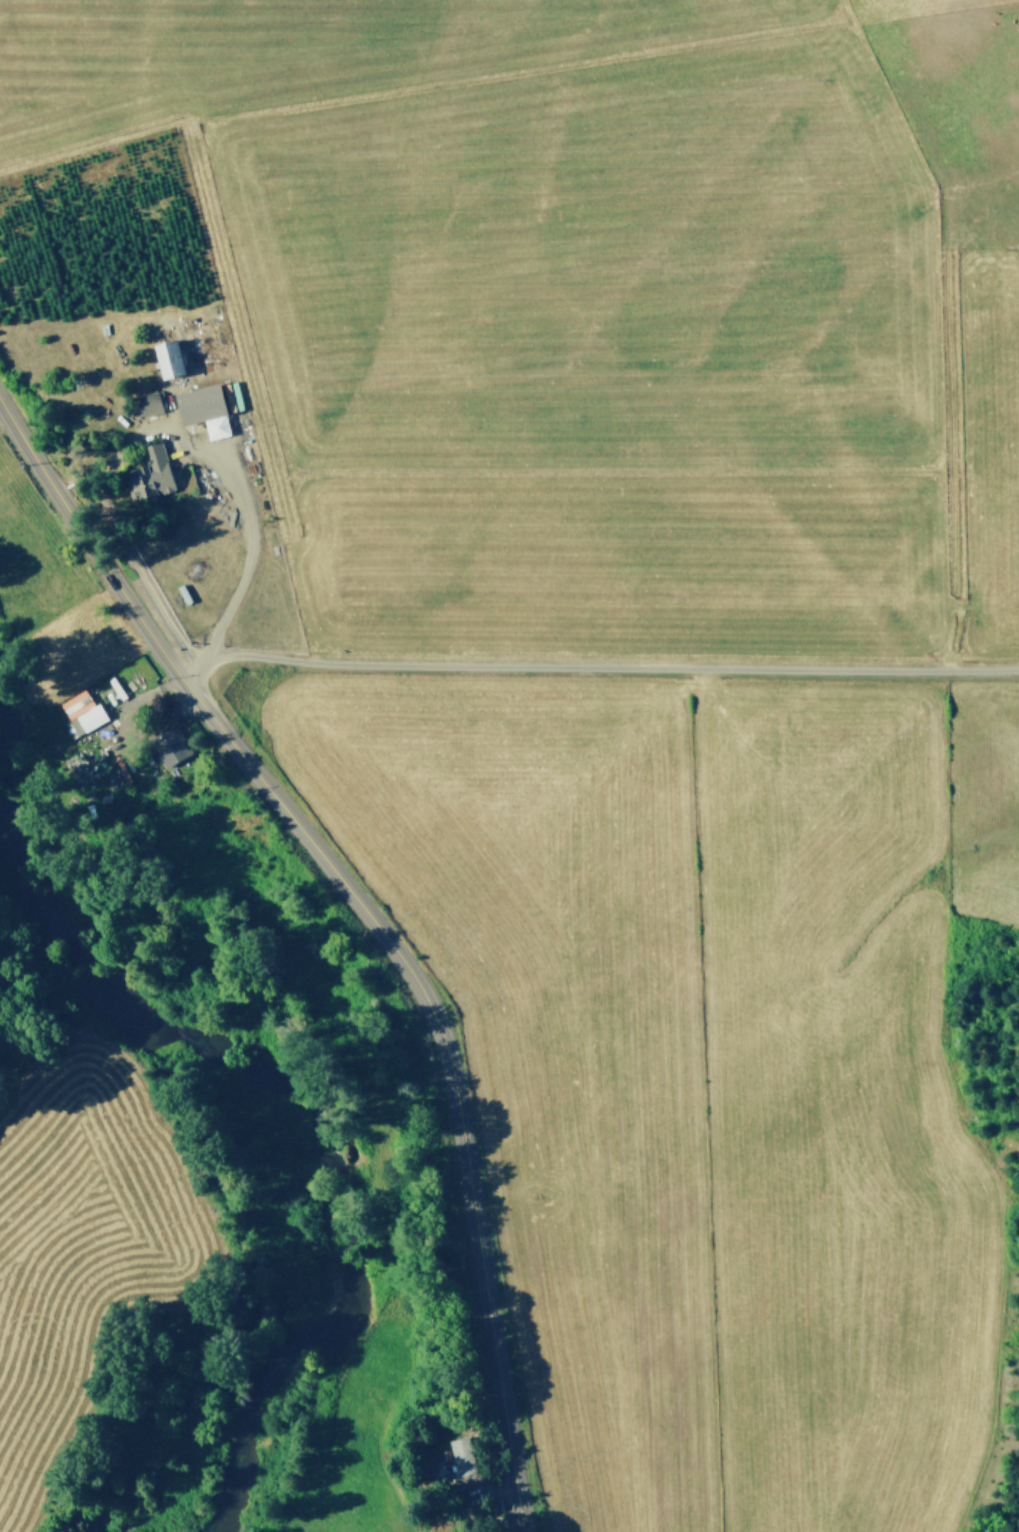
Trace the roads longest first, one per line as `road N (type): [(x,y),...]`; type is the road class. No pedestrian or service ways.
road 1 (tertiary): [(521,1531),(459,1114),(425,999),(393,947),(171,667),(0,402)]

